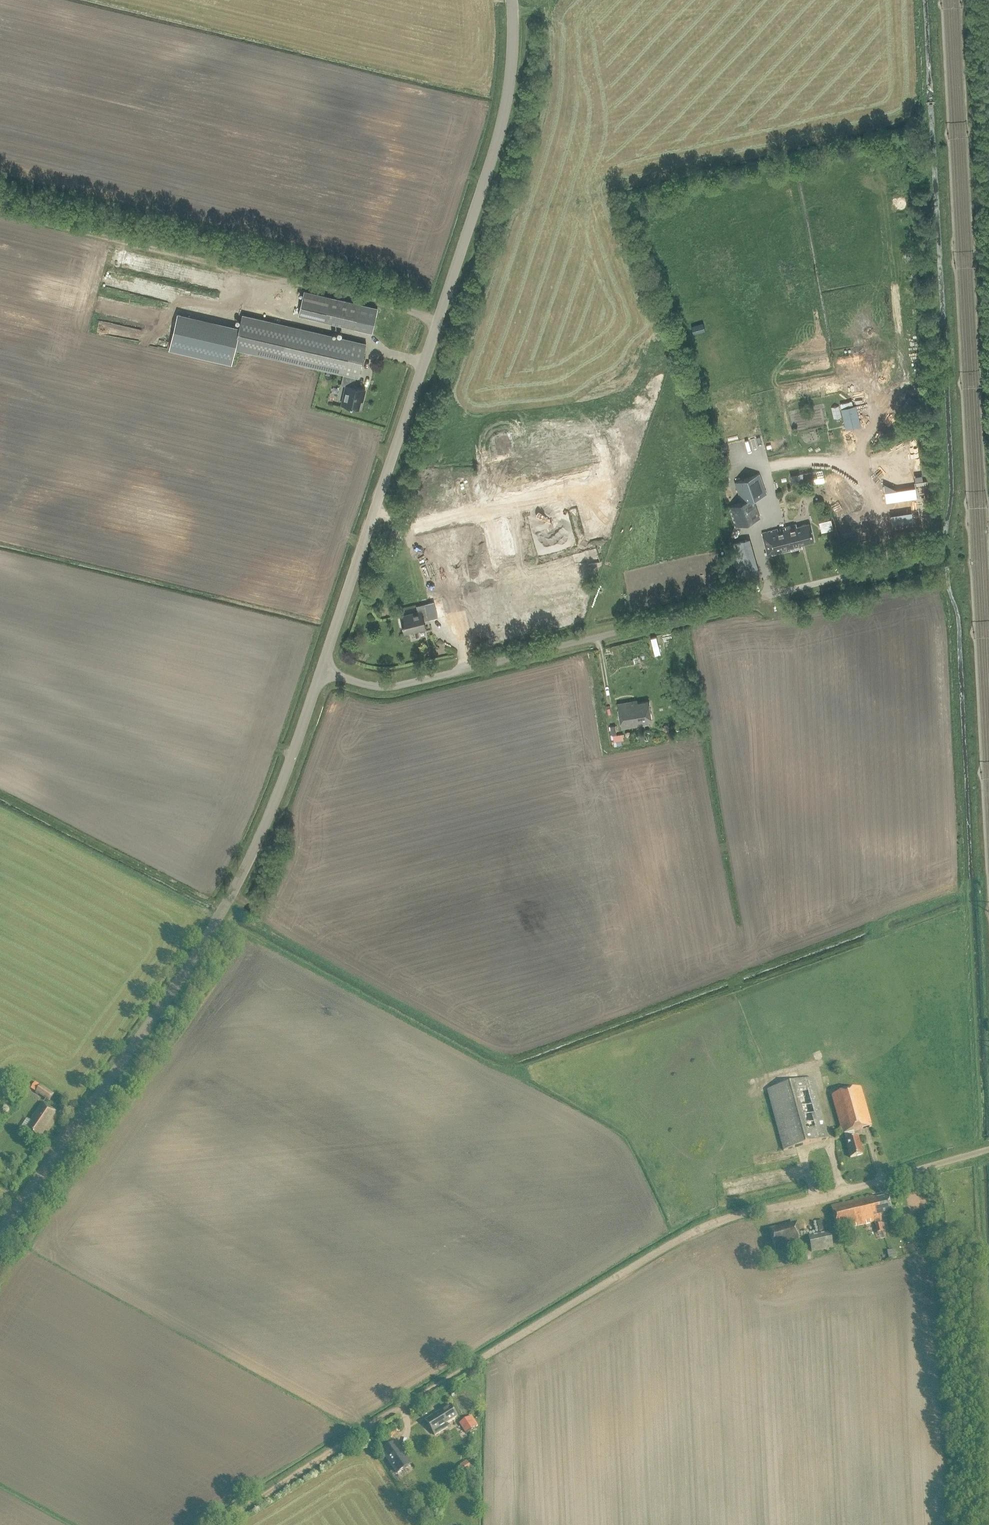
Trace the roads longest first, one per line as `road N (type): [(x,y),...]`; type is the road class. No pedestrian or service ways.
road 1 (unclassified): [(323,666),(491,165),(510,79),(512,0)]
road 2 (unclassified): [(0,1235),(239,882),(323,666)]
road 3 (track): [(217,1524),(701,1228)]
road 4 (unclassified): [(323,666),(368,685),(401,685),(791,590)]
road 5 (track): [(440,318),(0,212)]
road 6 (unclassified): [(701,1228),(988,1151)]
road 7 (track): [(916,559),(791,590)]

